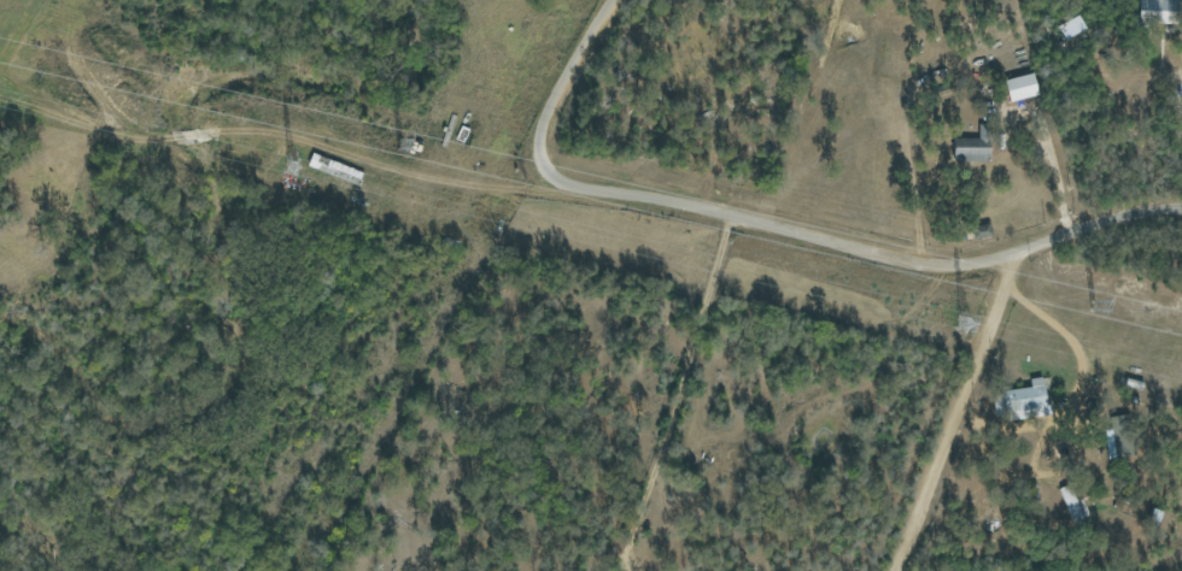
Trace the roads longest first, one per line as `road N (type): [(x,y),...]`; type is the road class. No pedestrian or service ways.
road 1 (residential): [(1181,209),(1123,214),(942,267),(719,212),(574,192),(544,171),(540,125),(615,0)]
road 2 (track): [(538,143),(421,176),(212,128),(118,135),(0,96)]
road 3 (residential): [(631,570),(625,549),(704,300),(721,235),(719,212)]
road 4 (residential): [(1018,248),(894,570)]

